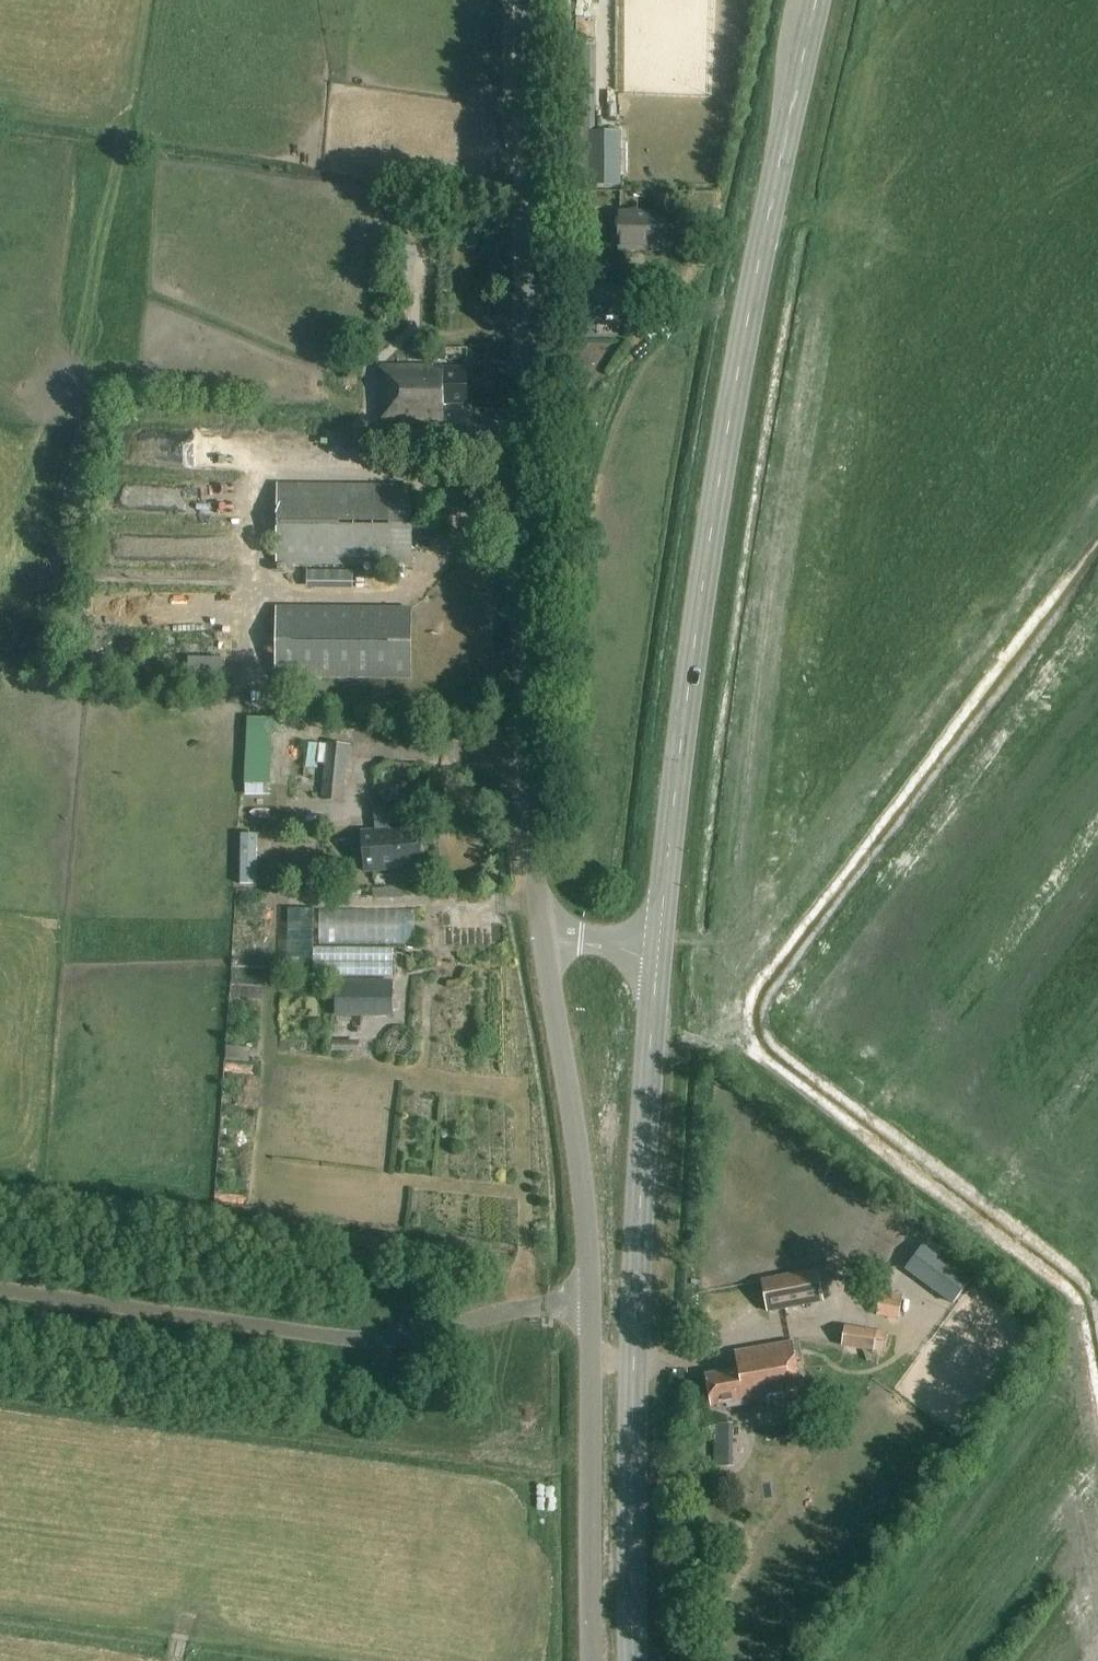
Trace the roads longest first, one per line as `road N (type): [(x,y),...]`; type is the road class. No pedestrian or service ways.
road 1 (secondary): [(658,942),(712,517),(819,0)]
road 2 (unclassified): [(543,943),(529,787),(525,0)]
road 3 (secondary): [(632,1660),(632,1375),(658,942)]
road 4 (unclassified): [(591,1304),(579,1157),(543,943)]
road 5 (unclassified): [(591,1304),(423,1336),(238,1326)]
road 6 (unclassified): [(593,1660),(591,1304)]
road 7 (unclassified): [(164,1315),(0,1291)]

